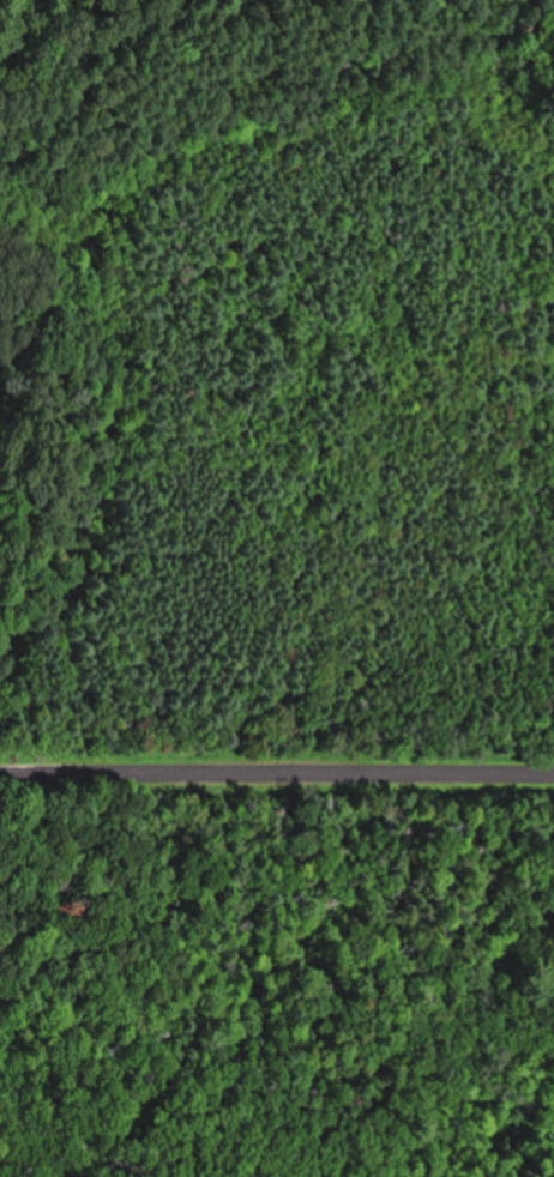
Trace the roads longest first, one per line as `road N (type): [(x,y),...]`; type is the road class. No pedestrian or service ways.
road 1 (residential): [(553,774),(0,773)]

